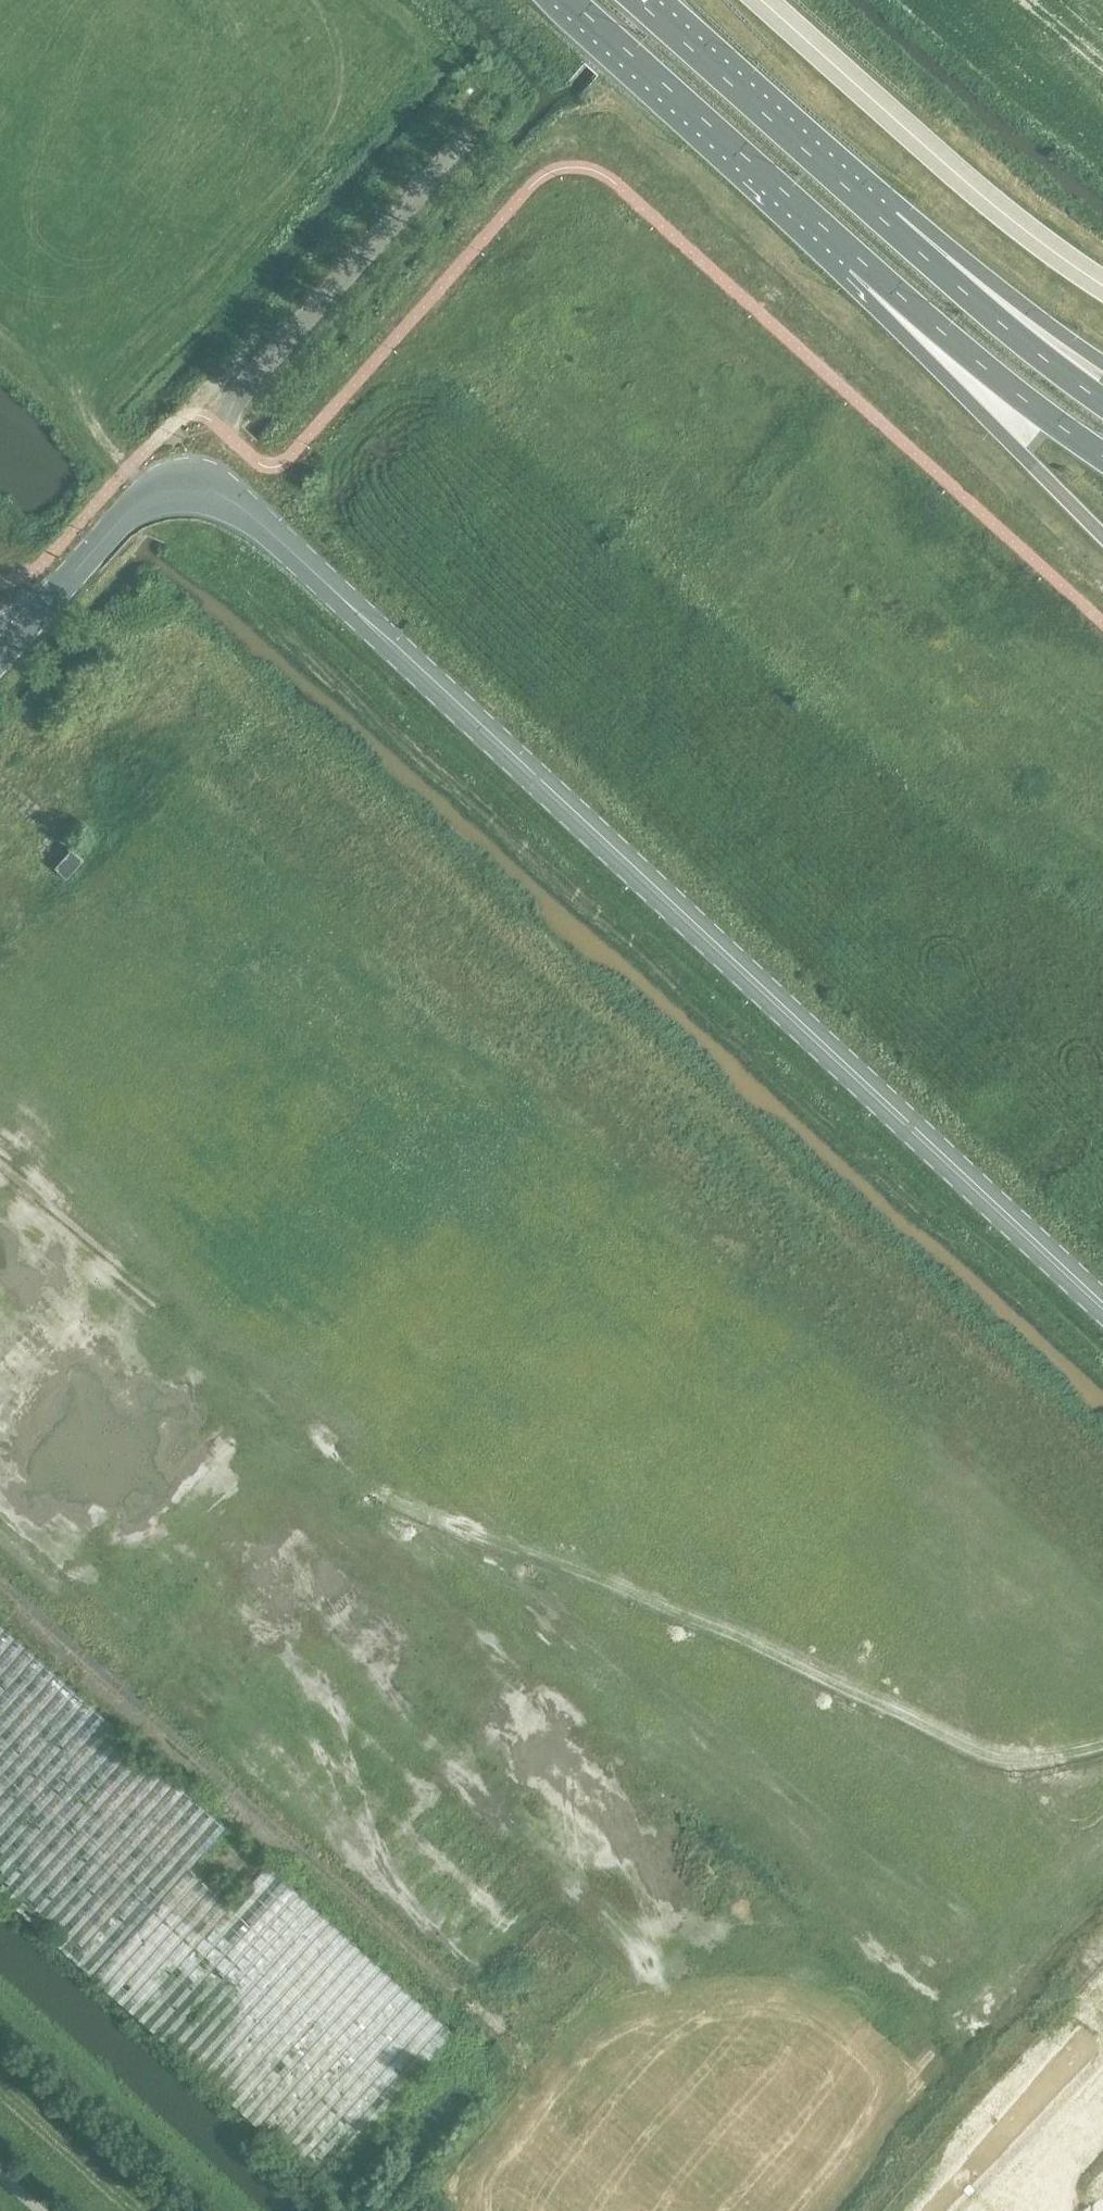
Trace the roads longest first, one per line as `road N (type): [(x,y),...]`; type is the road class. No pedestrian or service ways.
road 1 (tertiary): [(1102,1305),(266,527),(200,486)]
road 2 (track): [(0,1585),(500,2029)]
road 3 (trunk): [(570,0),(854,255)]
road 4 (trunk): [(854,255),(1021,454),(1102,536)]
road 5 (trunk): [(883,219),(637,0)]
road 6 (trunk): [(854,255),(1102,456)]
road 7 (trunk): [(1102,402),(883,219)]
road 8 (tertiary): [(0,657),(134,506),(163,489),(200,486)]
road 9 (trunk): [(1102,364),(883,219)]

